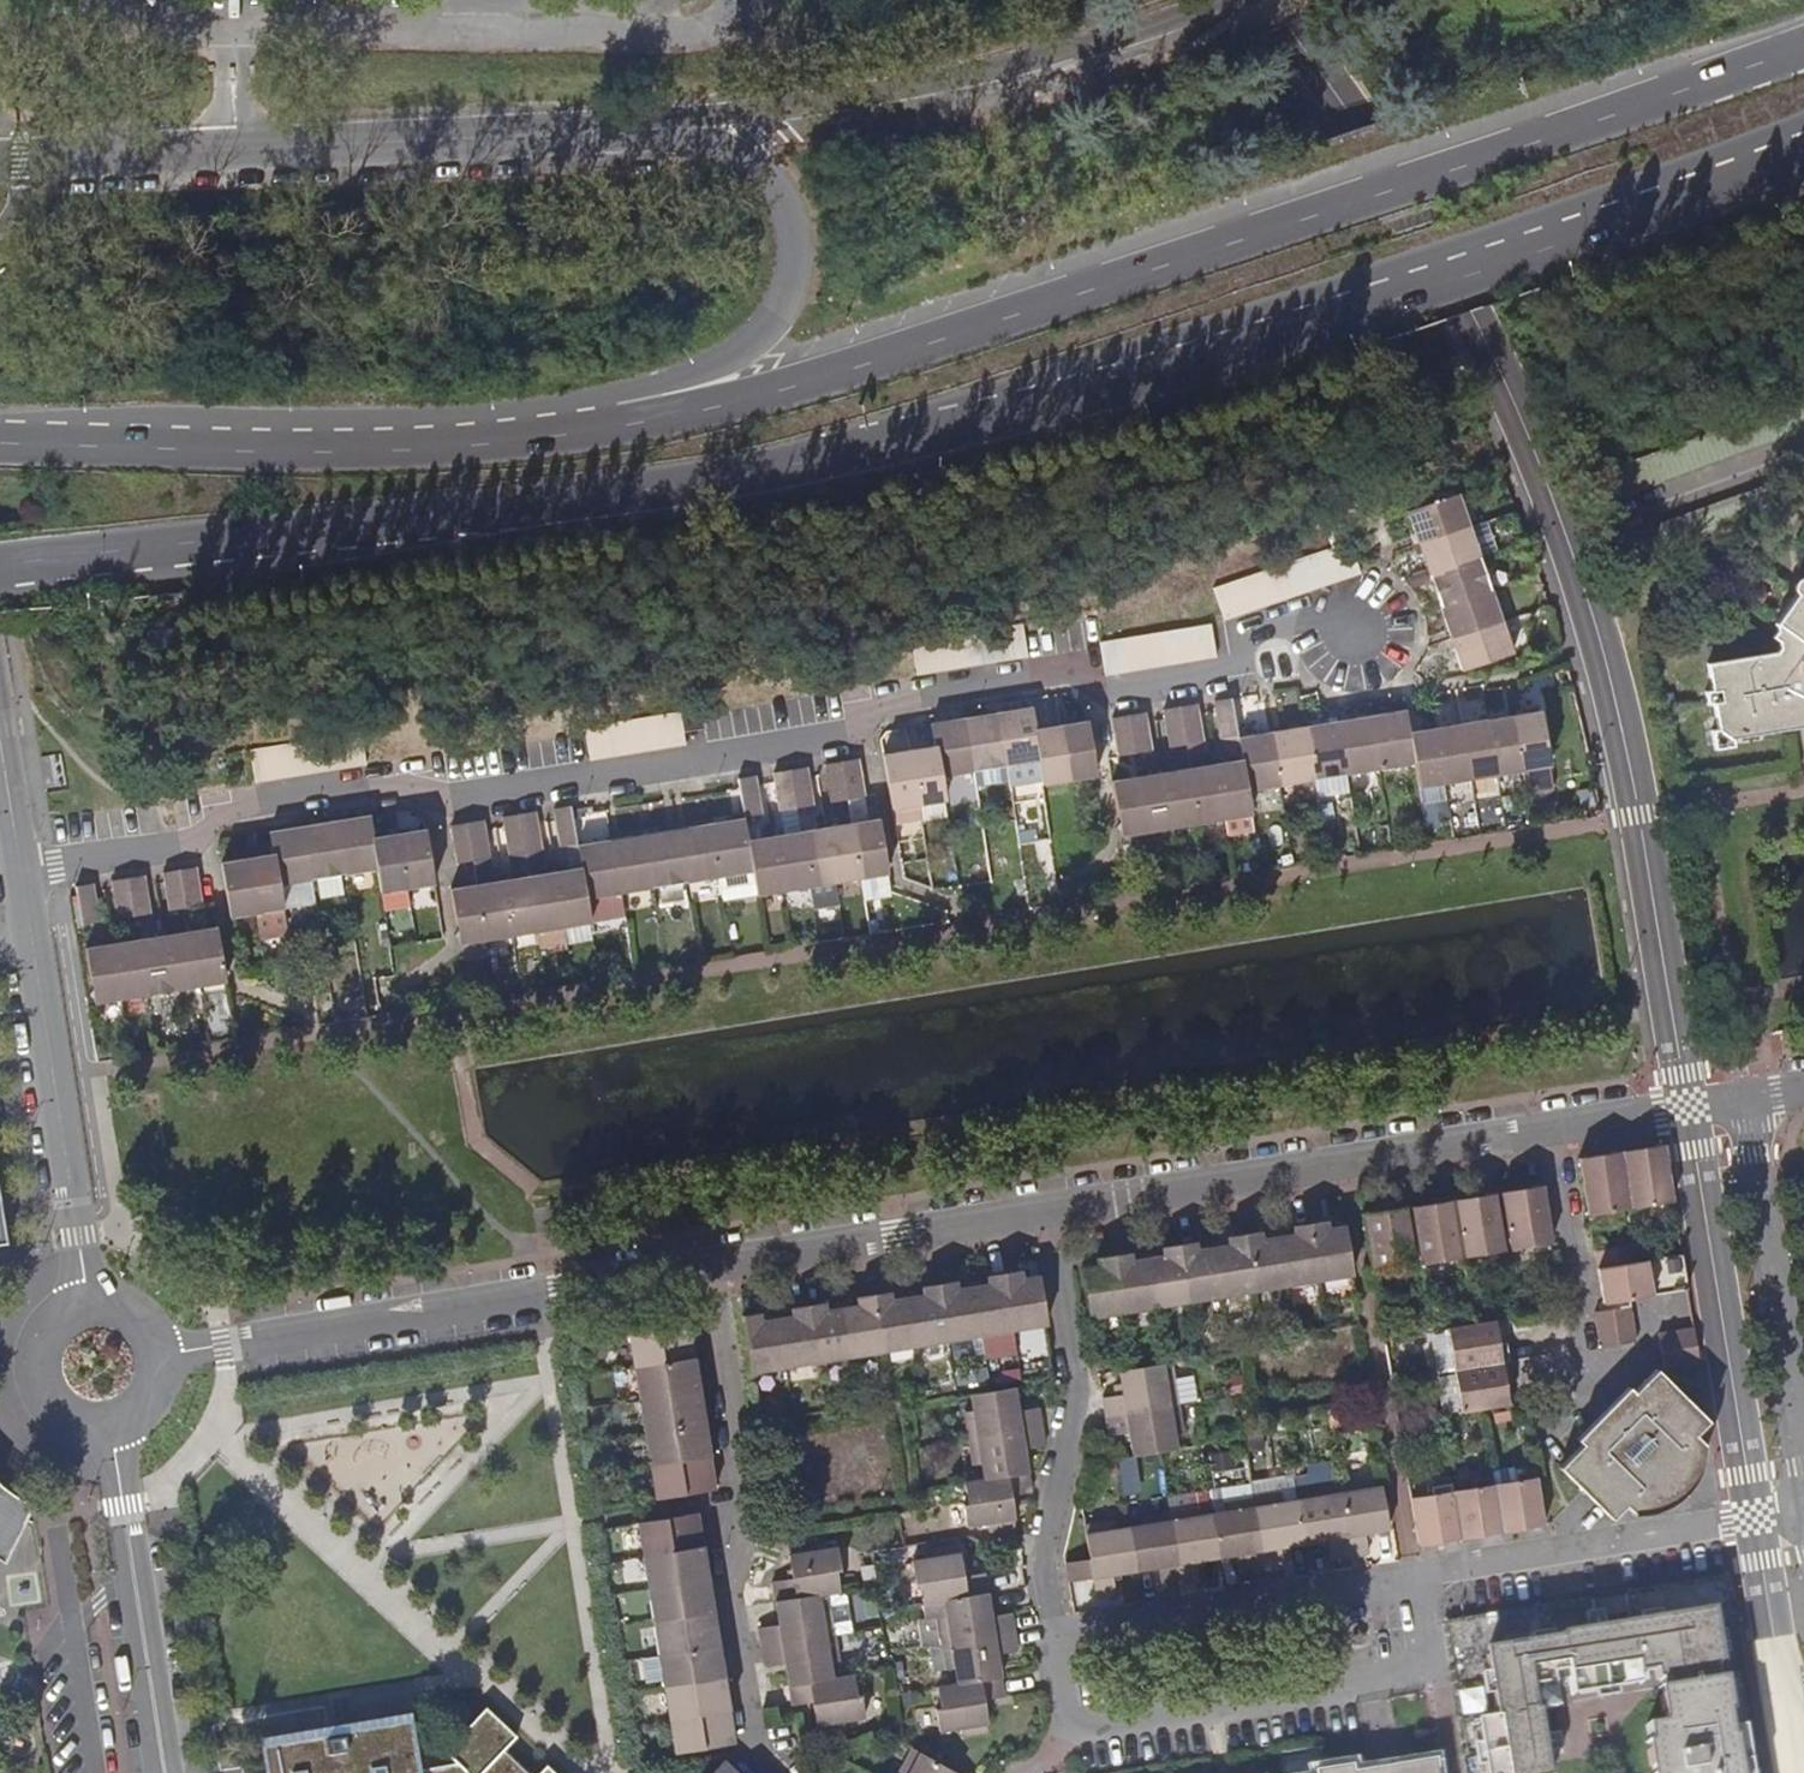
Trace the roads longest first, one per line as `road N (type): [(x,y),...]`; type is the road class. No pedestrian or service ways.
road 1 (primary): [(0,573),(492,512),(876,448),(1498,253),(1803,143)]
road 2 (residential): [(23,868),(173,844),(214,811),(366,784),(445,801),(845,733),(880,707),(1067,677),(1097,691),(1238,664),(1257,637),(1323,618),(1354,637)]
road 3 (primary): [(1803,45),(1679,94),(799,385),(610,420)]
road 4 (unclassified): [(651,128),(0,162)]
road 5 (primary): [(610,420),(391,439),(0,435)]
road 6 (unclassified): [(1224,0),(972,76),(651,128)]
road 7 (residential): [(703,1267),(168,1355)]
road 8 (residential): [(703,1267),(738,1482),(733,1607),(754,1733),(773,1772)]
road 9 (residential): [(1549,1128),(1044,1211)]
road 10 (primary): [(651,128),(727,144),(775,184),(792,235),(790,287),(751,347),(610,420)]
road 11 (residential): [(1413,1578),(1433,1681),(1071,1742)]
road 12 (residential): [(23,868),(92,1298)]
road 13 (residential): [(1053,1638),(1043,1559),(1075,1399),(1044,1211)]
road 14 (residential): [(1803,1492),(1743,1096)]
road 15 (residential): [(1413,1578),(1053,1638)]
road 16 (residential): [(111,1429),(164,1772)]
road 17 (residential): [(1755,1520),(1413,1578)]
road 18 (residential): [(1044,1211),(703,1267)]
road 19 (residential): [(1549,1128),(1590,1384)]
road 20 (residential): [(92,1298),(52,1319),(35,1361),(39,1384),(67,1420),(111,1429)]
road 21 (residential): [(1743,1096),(1549,1128)]
road 22 (residential): [(0,728),(23,868)]

